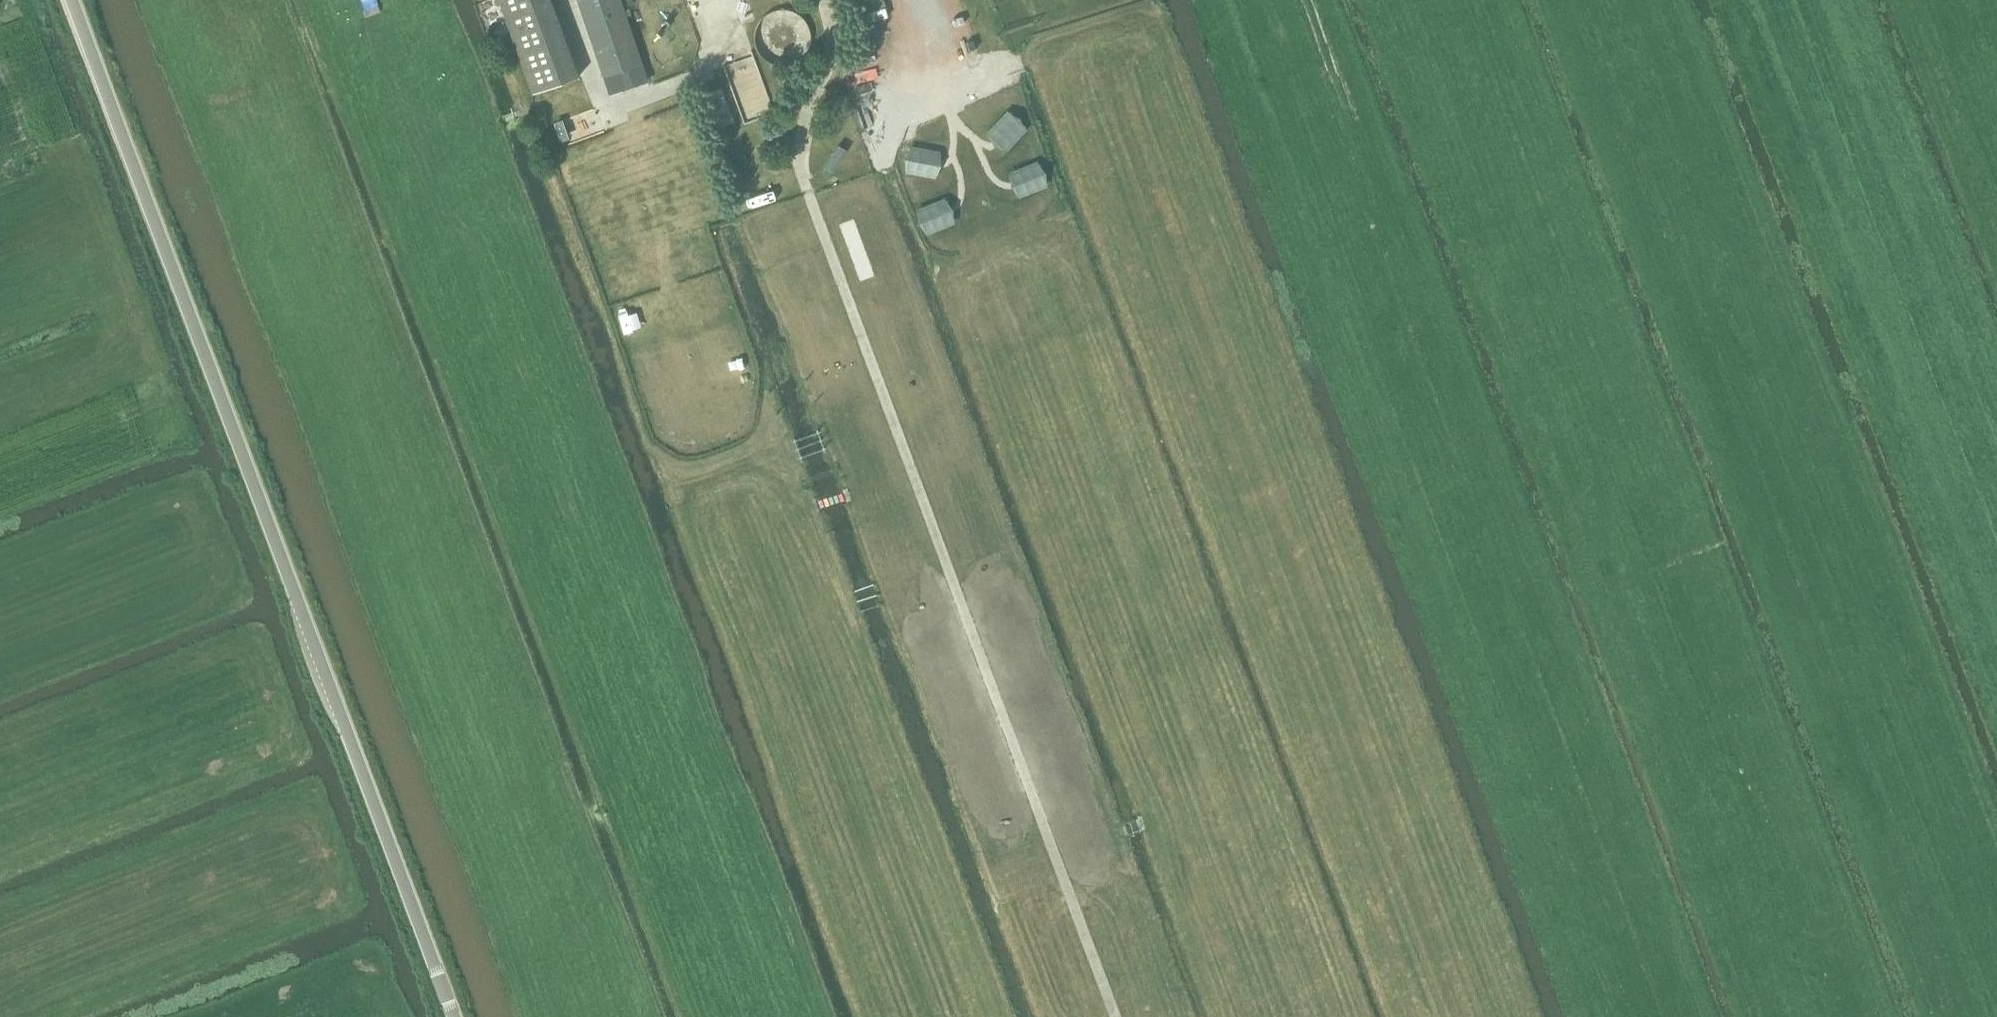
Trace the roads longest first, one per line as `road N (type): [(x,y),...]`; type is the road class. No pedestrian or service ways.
road 1 (unclassified): [(455,1016),(73,0)]
road 2 (track): [(1115,1016),(801,169),(805,116),(835,39),(823,0)]
road 3 (track): [(569,0),(603,101),(621,107),(699,77),(723,33),(730,0)]

